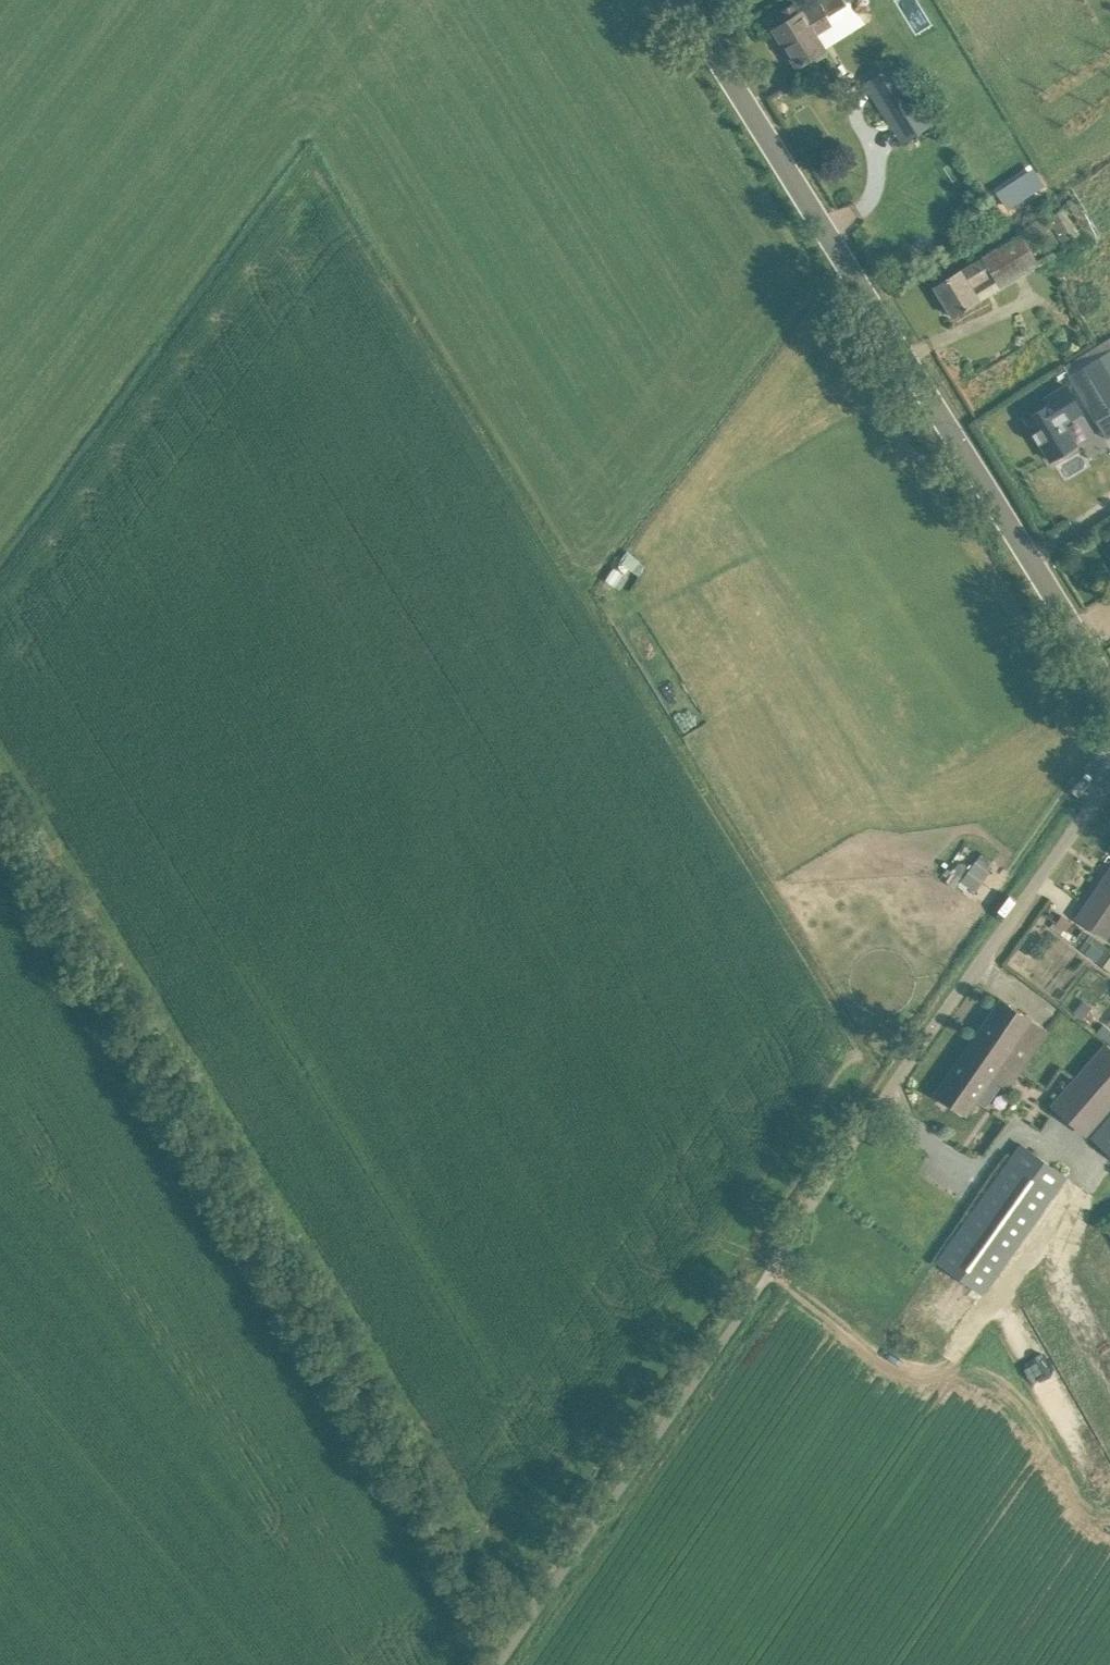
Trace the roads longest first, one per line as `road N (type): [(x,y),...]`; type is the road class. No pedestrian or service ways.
road 1 (tertiary): [(1109,693),(679,0)]

